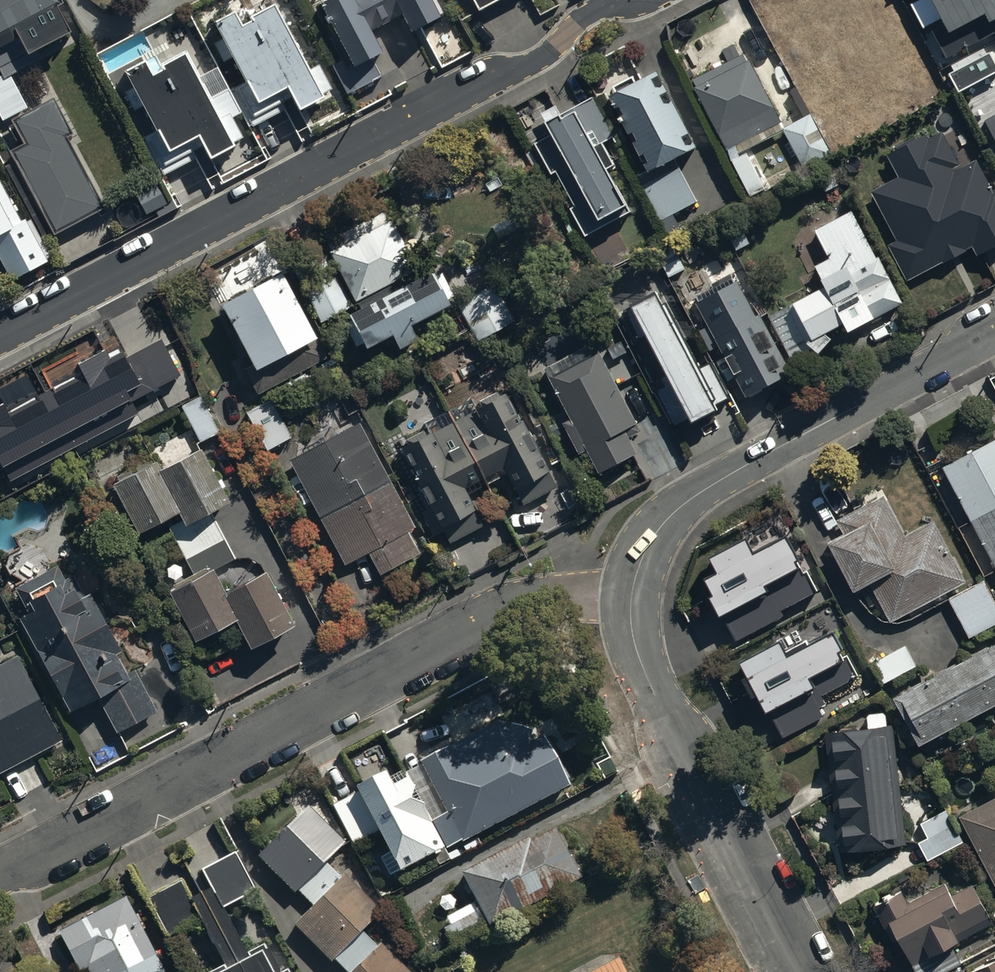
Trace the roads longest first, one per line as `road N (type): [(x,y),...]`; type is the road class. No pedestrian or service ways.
road 1 (residential): [(0,340),(545,55),(583,18),(628,0)]
road 2 (residential): [(0,882),(541,598),(586,591),(630,596)]
road 3 (residential): [(630,596),(657,529),(684,503),(994,335)]
road 4 (residential): [(630,596),(652,689),(800,971)]

